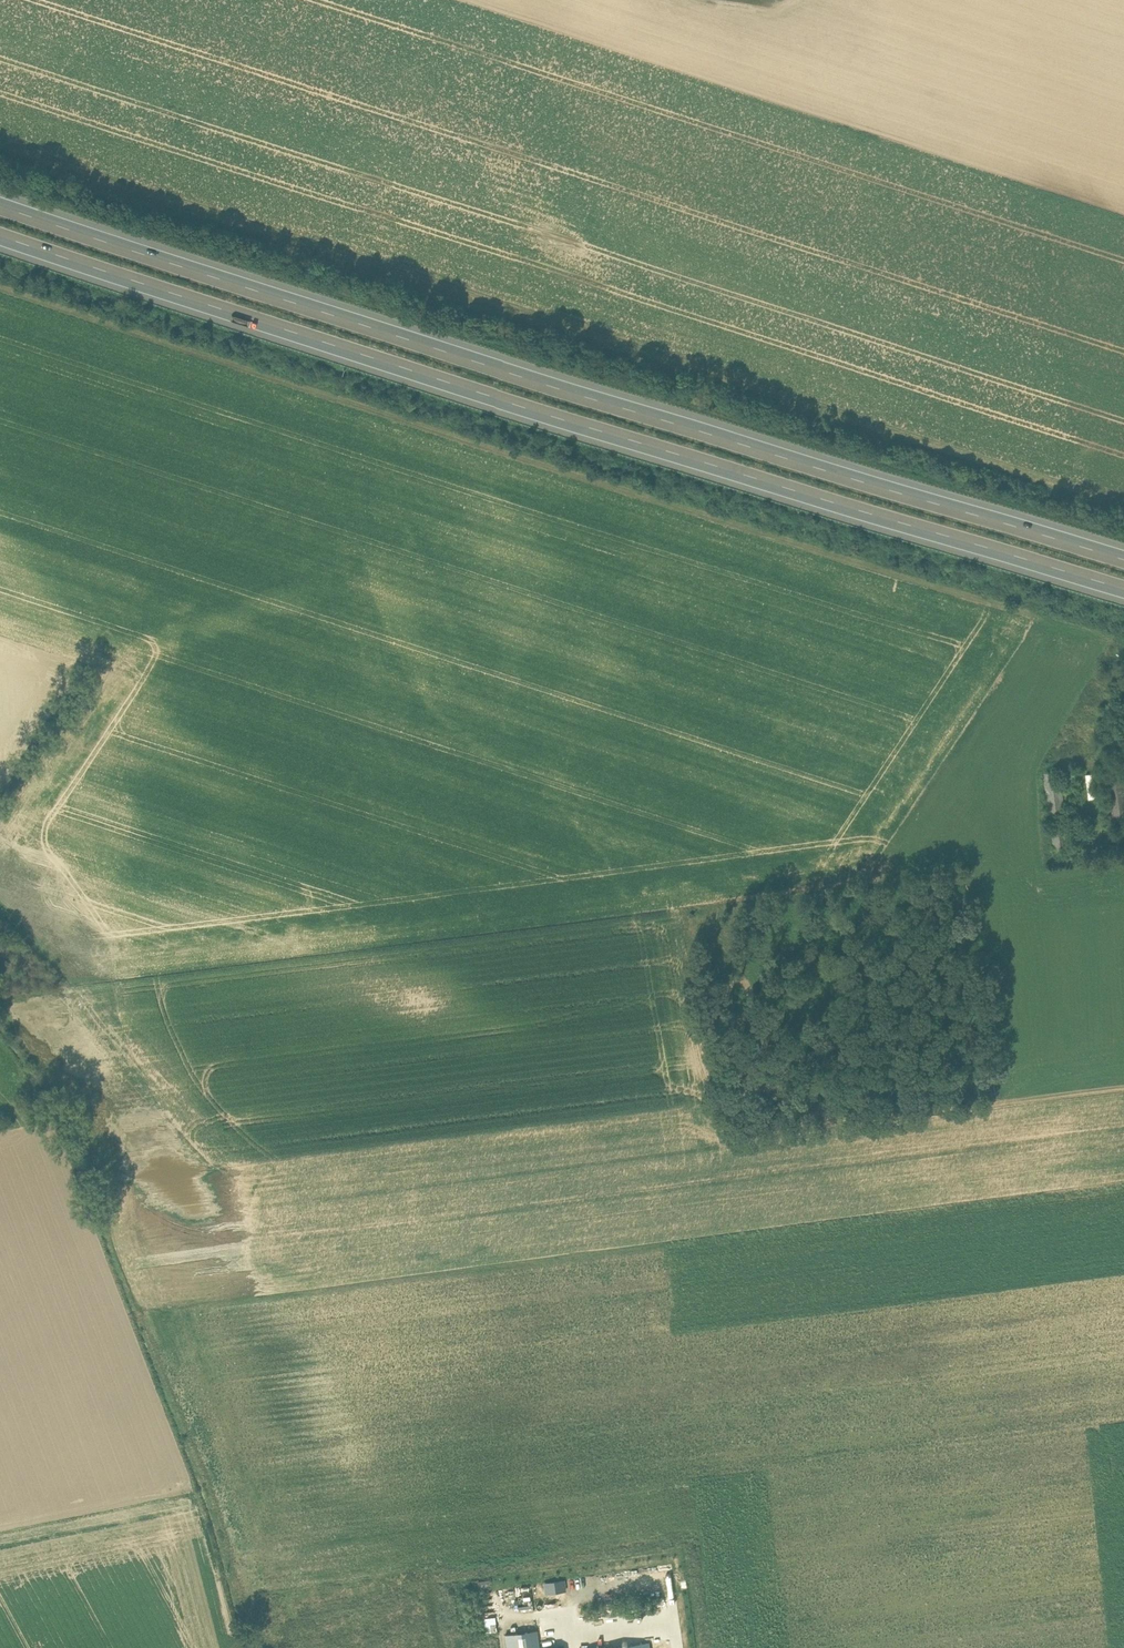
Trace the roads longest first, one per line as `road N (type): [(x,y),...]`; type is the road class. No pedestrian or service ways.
road 1 (motorway): [(1123,555),(0,194)]
road 2 (motorway): [(0,231),(1123,585)]
road 3 (track): [(0,284),(1035,610)]

